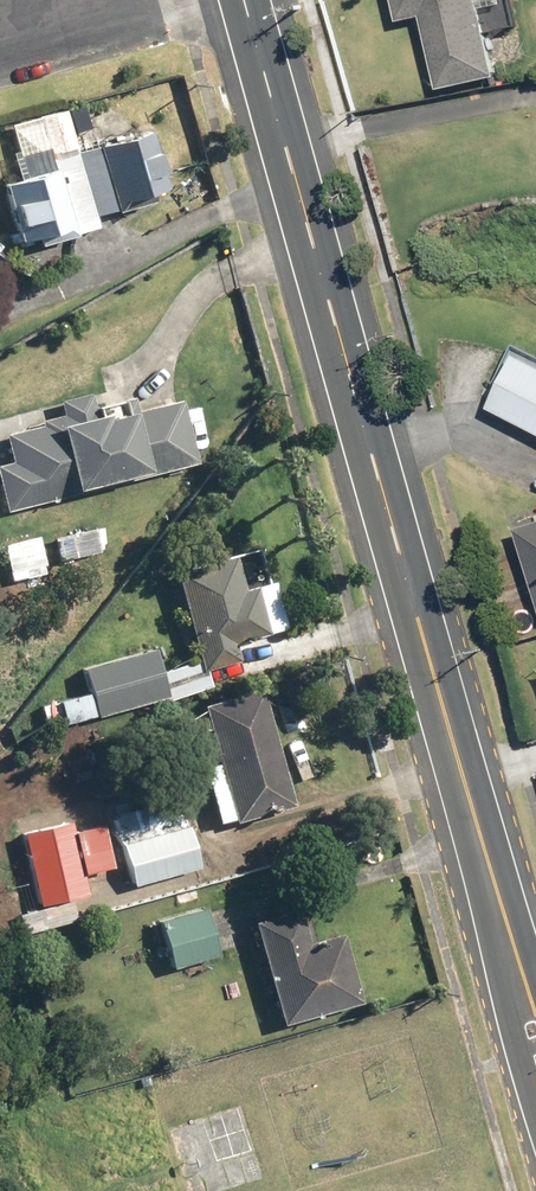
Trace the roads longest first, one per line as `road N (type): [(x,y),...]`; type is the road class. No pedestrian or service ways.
road 1 (tertiary): [(244,0),(535,1041)]

